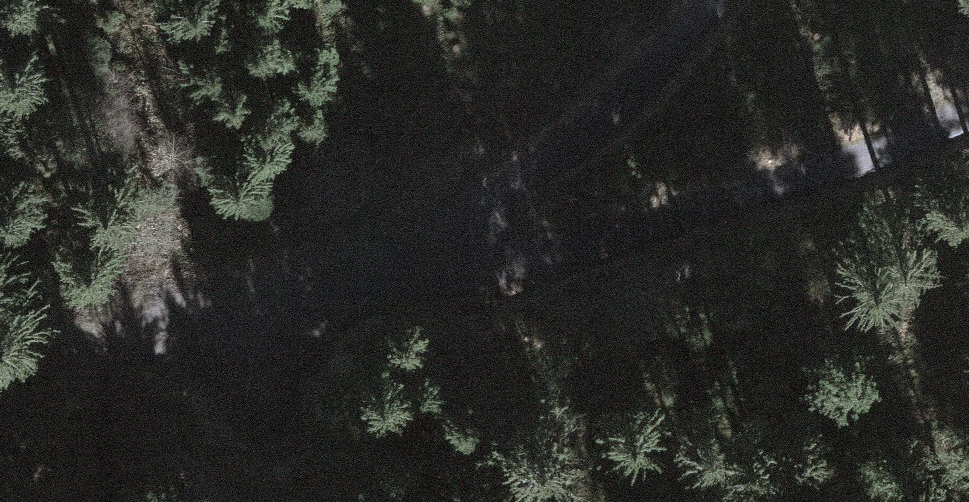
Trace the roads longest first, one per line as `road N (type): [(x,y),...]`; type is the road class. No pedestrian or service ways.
road 1 (track): [(684,0),(631,64),(488,182),(456,253),(484,278),(616,247),(848,162),(968,106)]
road 2 (track): [(456,253),(53,373)]

